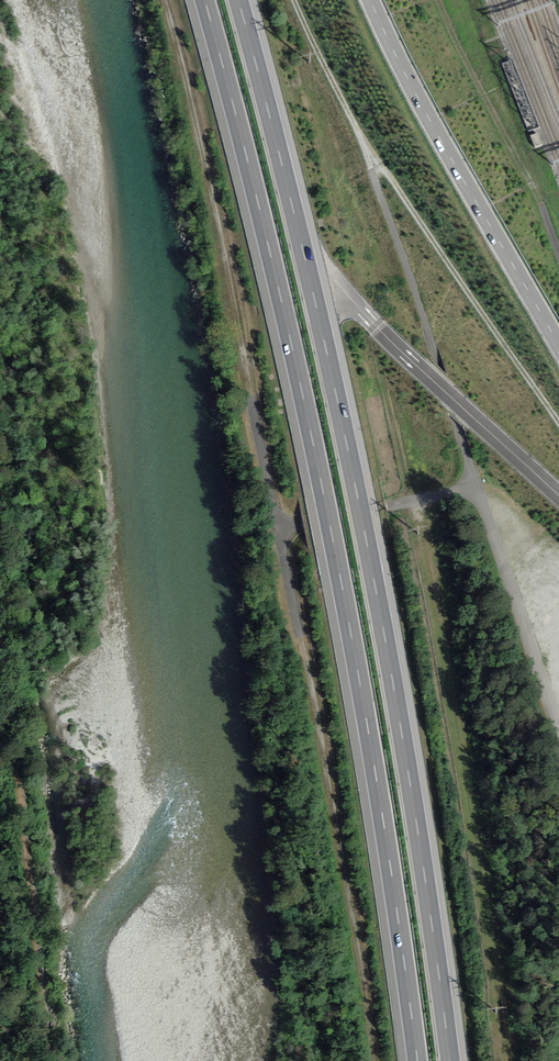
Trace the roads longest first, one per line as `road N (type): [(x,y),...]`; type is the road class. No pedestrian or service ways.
road 1 (motorway): [(204,0),(278,286),(328,527),(417,1060)]
road 2 (motorway): [(449,1060),(361,523),(310,278),(237,0)]
road 3 (track): [(168,0),(283,529),(364,951),(375,1060)]
road 4 (primary): [(558,342),(371,0)]
road 5 (track): [(476,486),(355,124)]
road 6 (track): [(558,420),(355,124)]
road 7 (track): [(439,0),(558,251)]
road 8 (unclassified): [(476,486),(558,737)]
road 9 (track): [(355,124),(294,0)]

